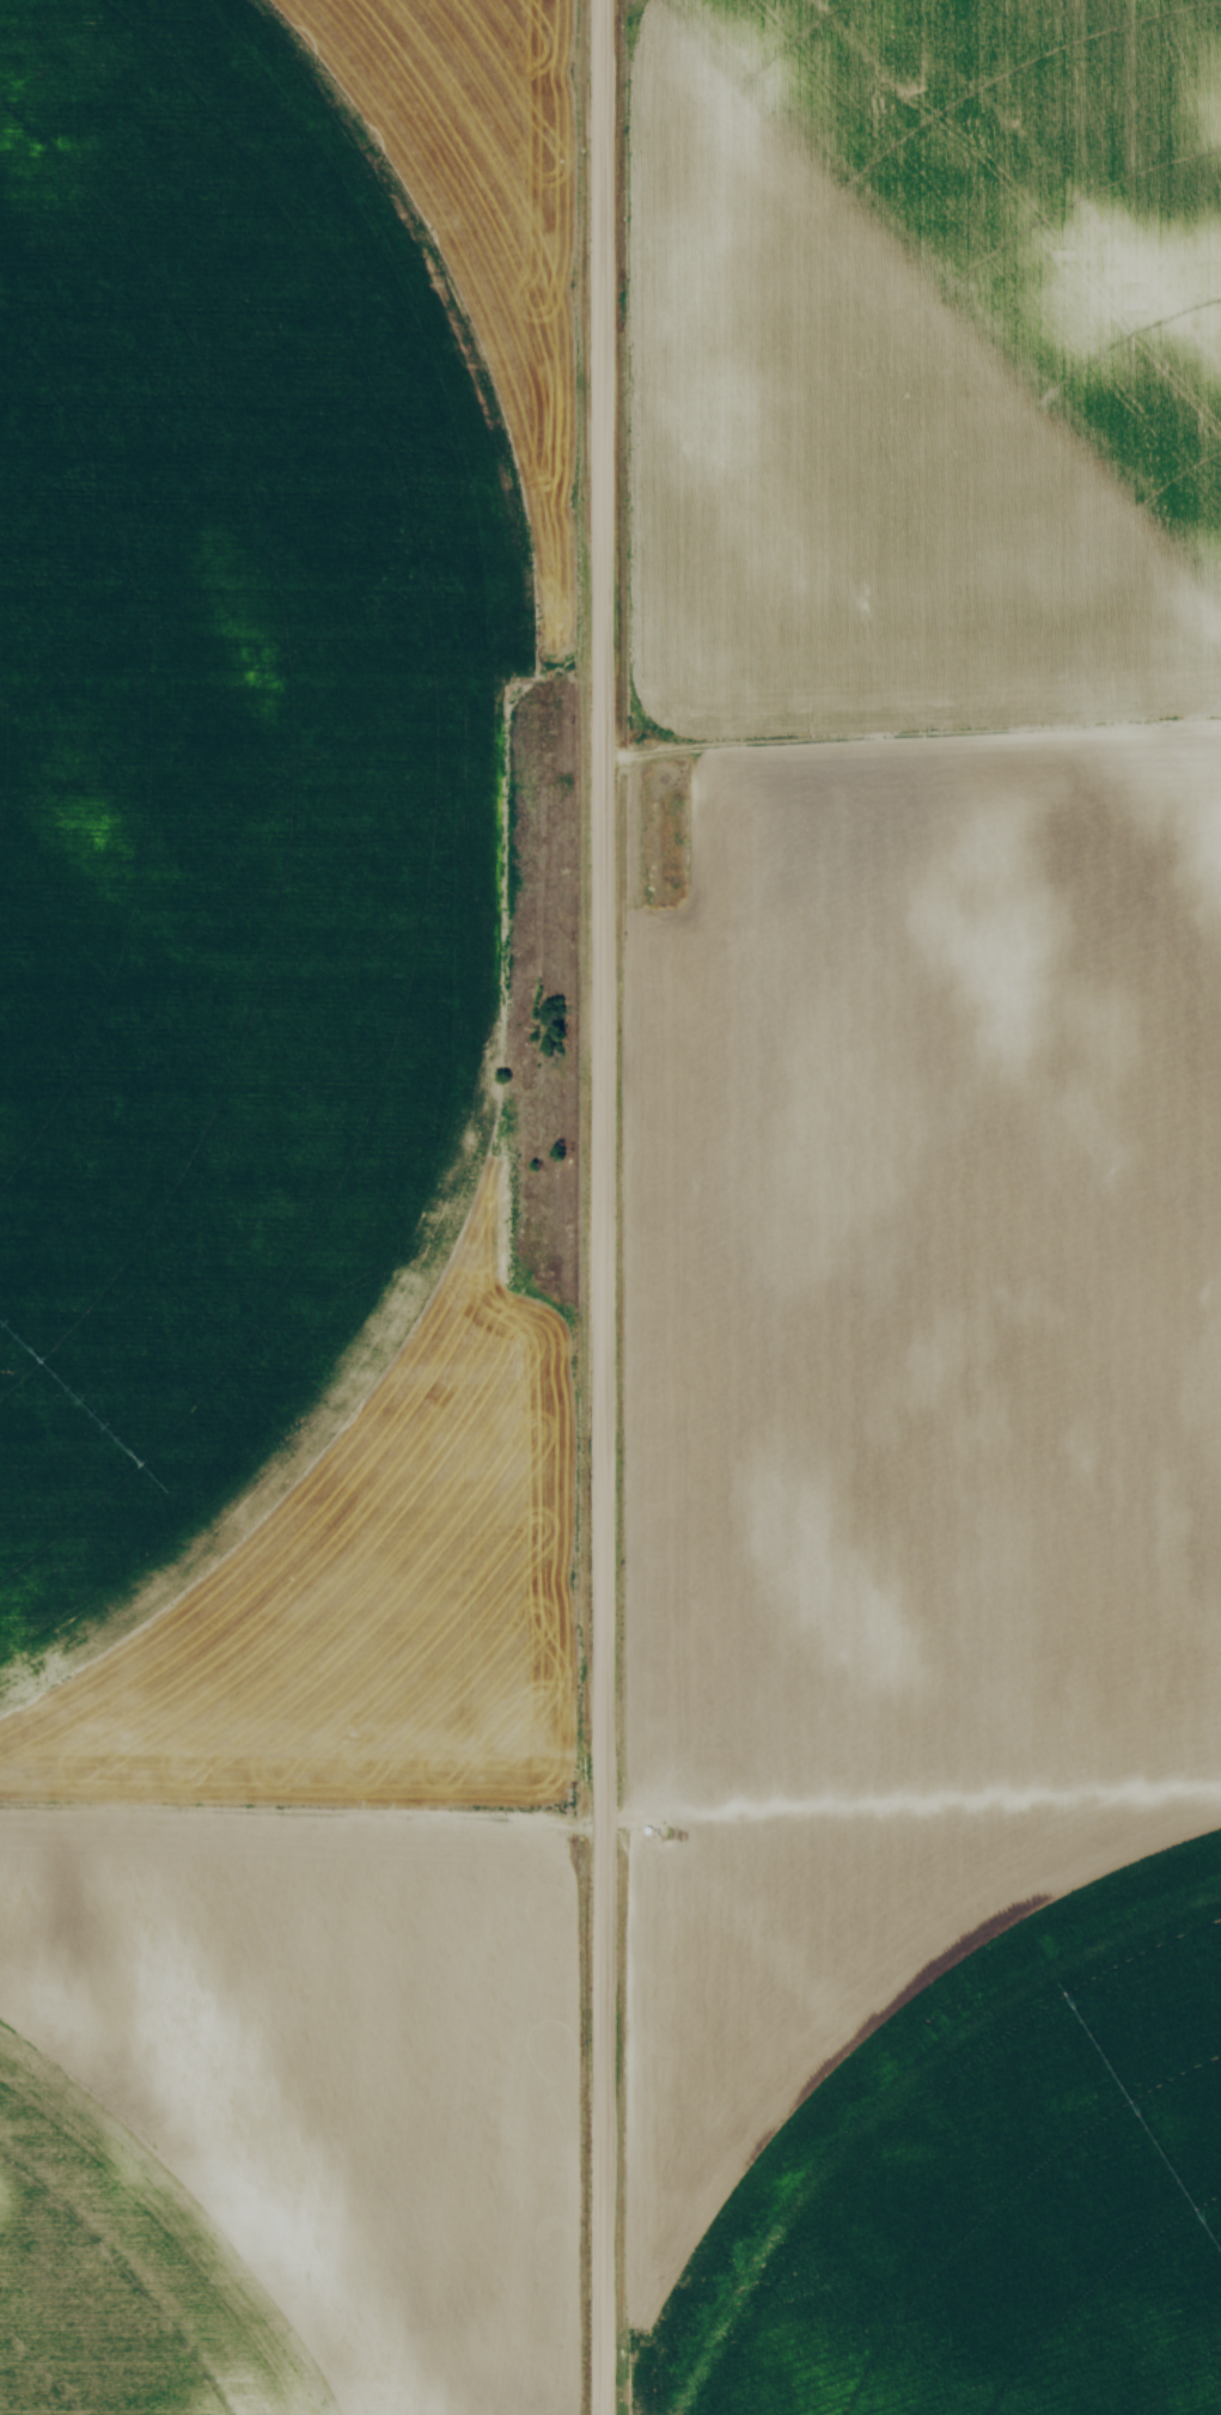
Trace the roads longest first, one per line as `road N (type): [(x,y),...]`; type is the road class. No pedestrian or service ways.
road 1 (tertiary): [(600,0),(600,2414)]

